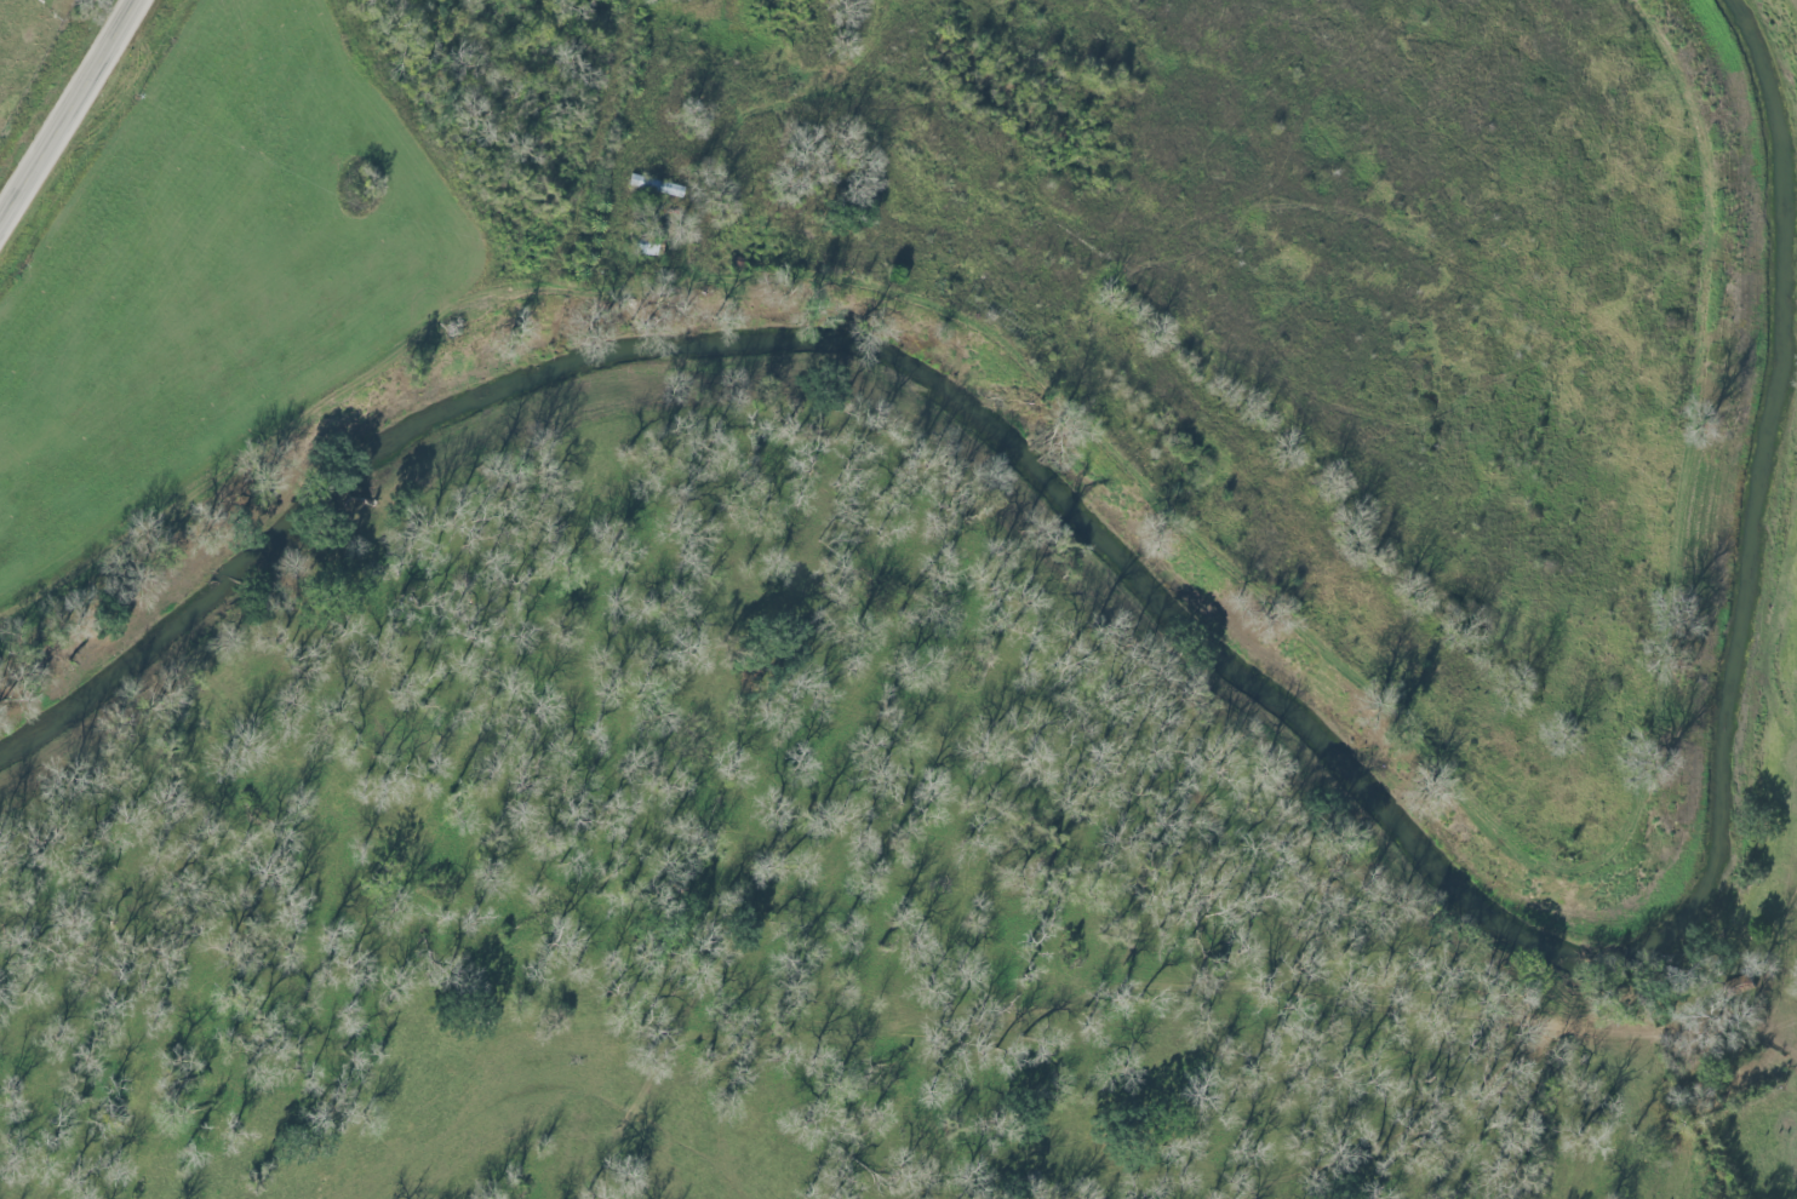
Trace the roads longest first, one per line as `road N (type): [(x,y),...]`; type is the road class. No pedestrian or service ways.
road 1 (residential): [(517,292),(578,228),(642,0)]
road 2 (secondary): [(0,203),(120,0)]

